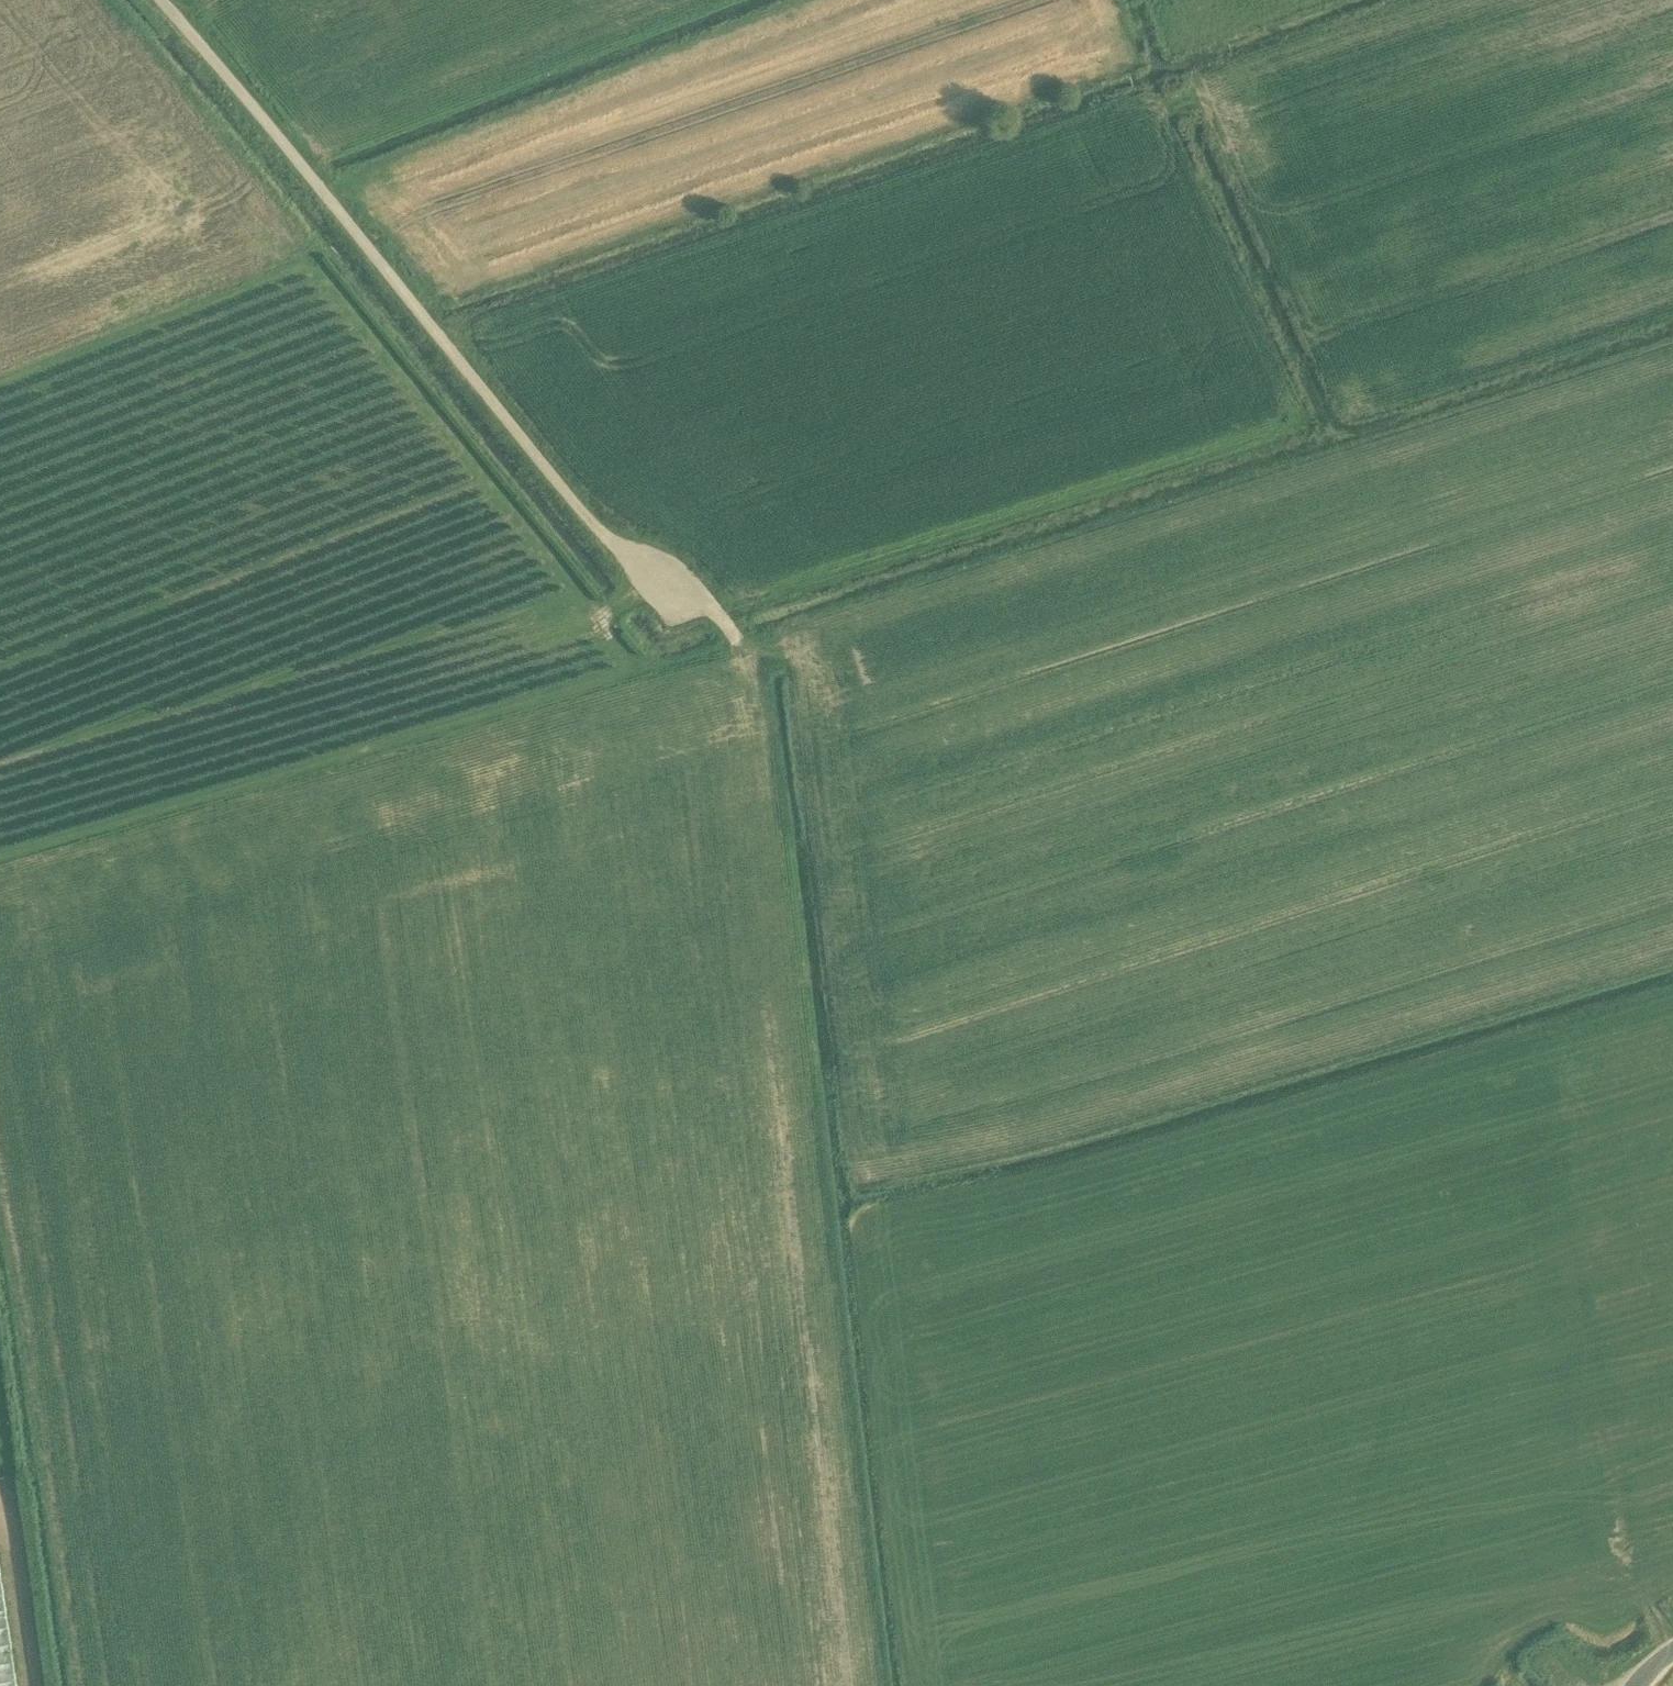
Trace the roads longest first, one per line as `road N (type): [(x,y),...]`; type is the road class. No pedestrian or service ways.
road 1 (unclassified): [(669,612),(148,0)]

